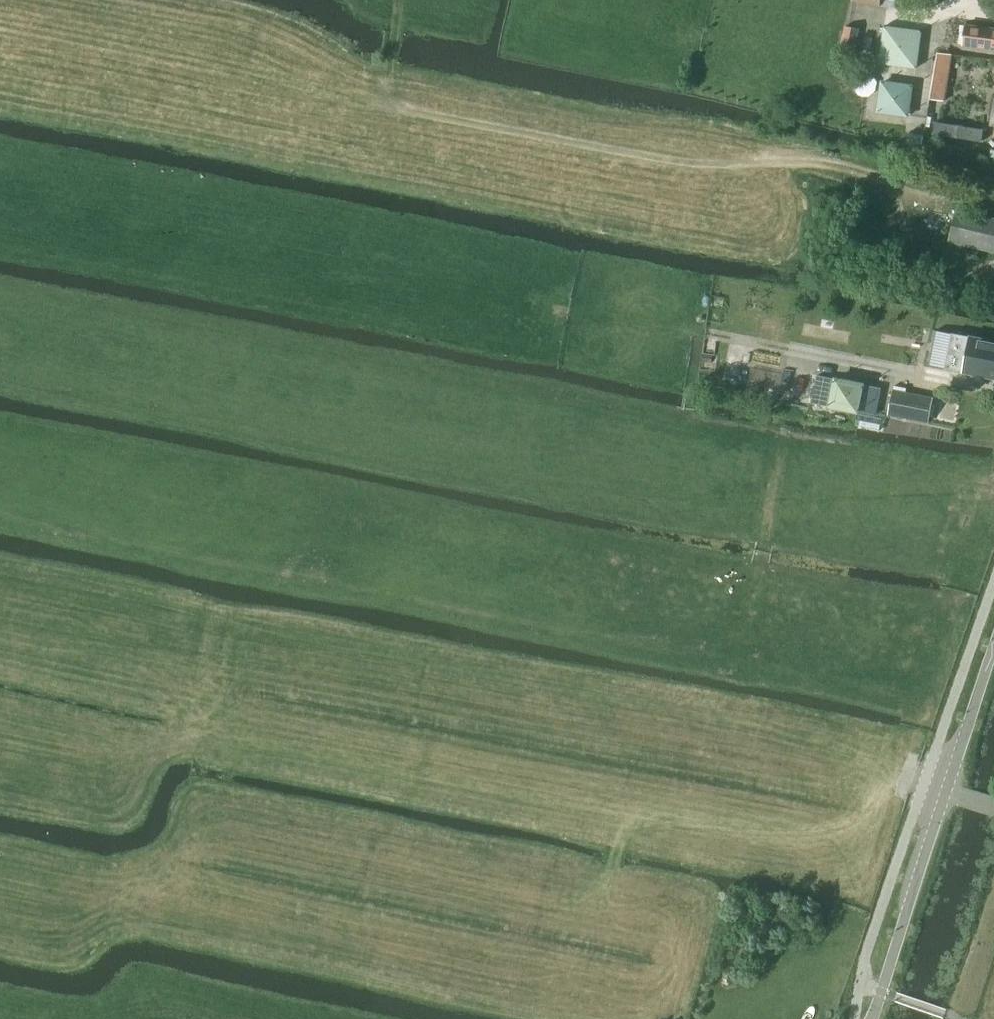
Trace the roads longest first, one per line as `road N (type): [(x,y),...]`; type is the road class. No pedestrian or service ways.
road 1 (track): [(993,206),(831,165),(693,164),(403,110),(385,81),(395,0)]
road 2 (unclassified): [(873,1018),(993,646)]

